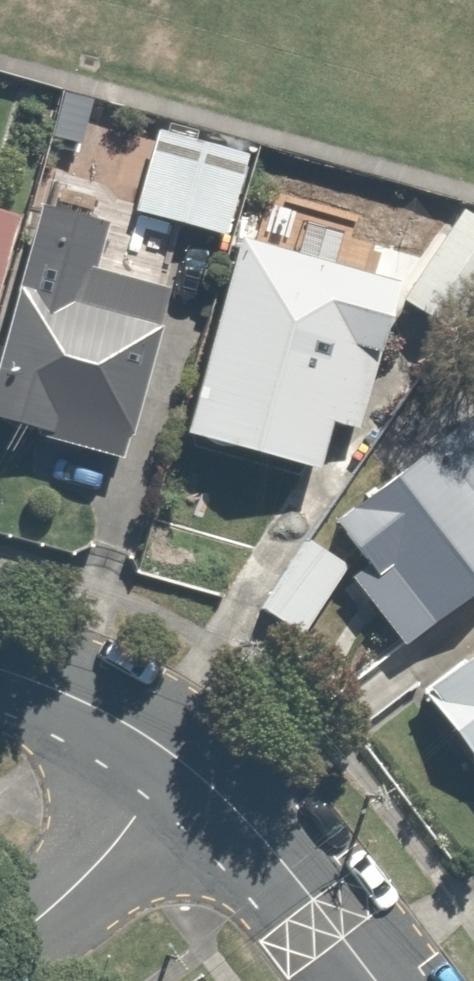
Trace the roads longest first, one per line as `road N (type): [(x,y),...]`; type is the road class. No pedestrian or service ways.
road 1 (residential): [(376,980),(230,803),(178,757)]
road 2 (residential): [(0,947),(82,878),(178,757)]
road 3 (residential): [(178,757),(81,701),(0,669)]

